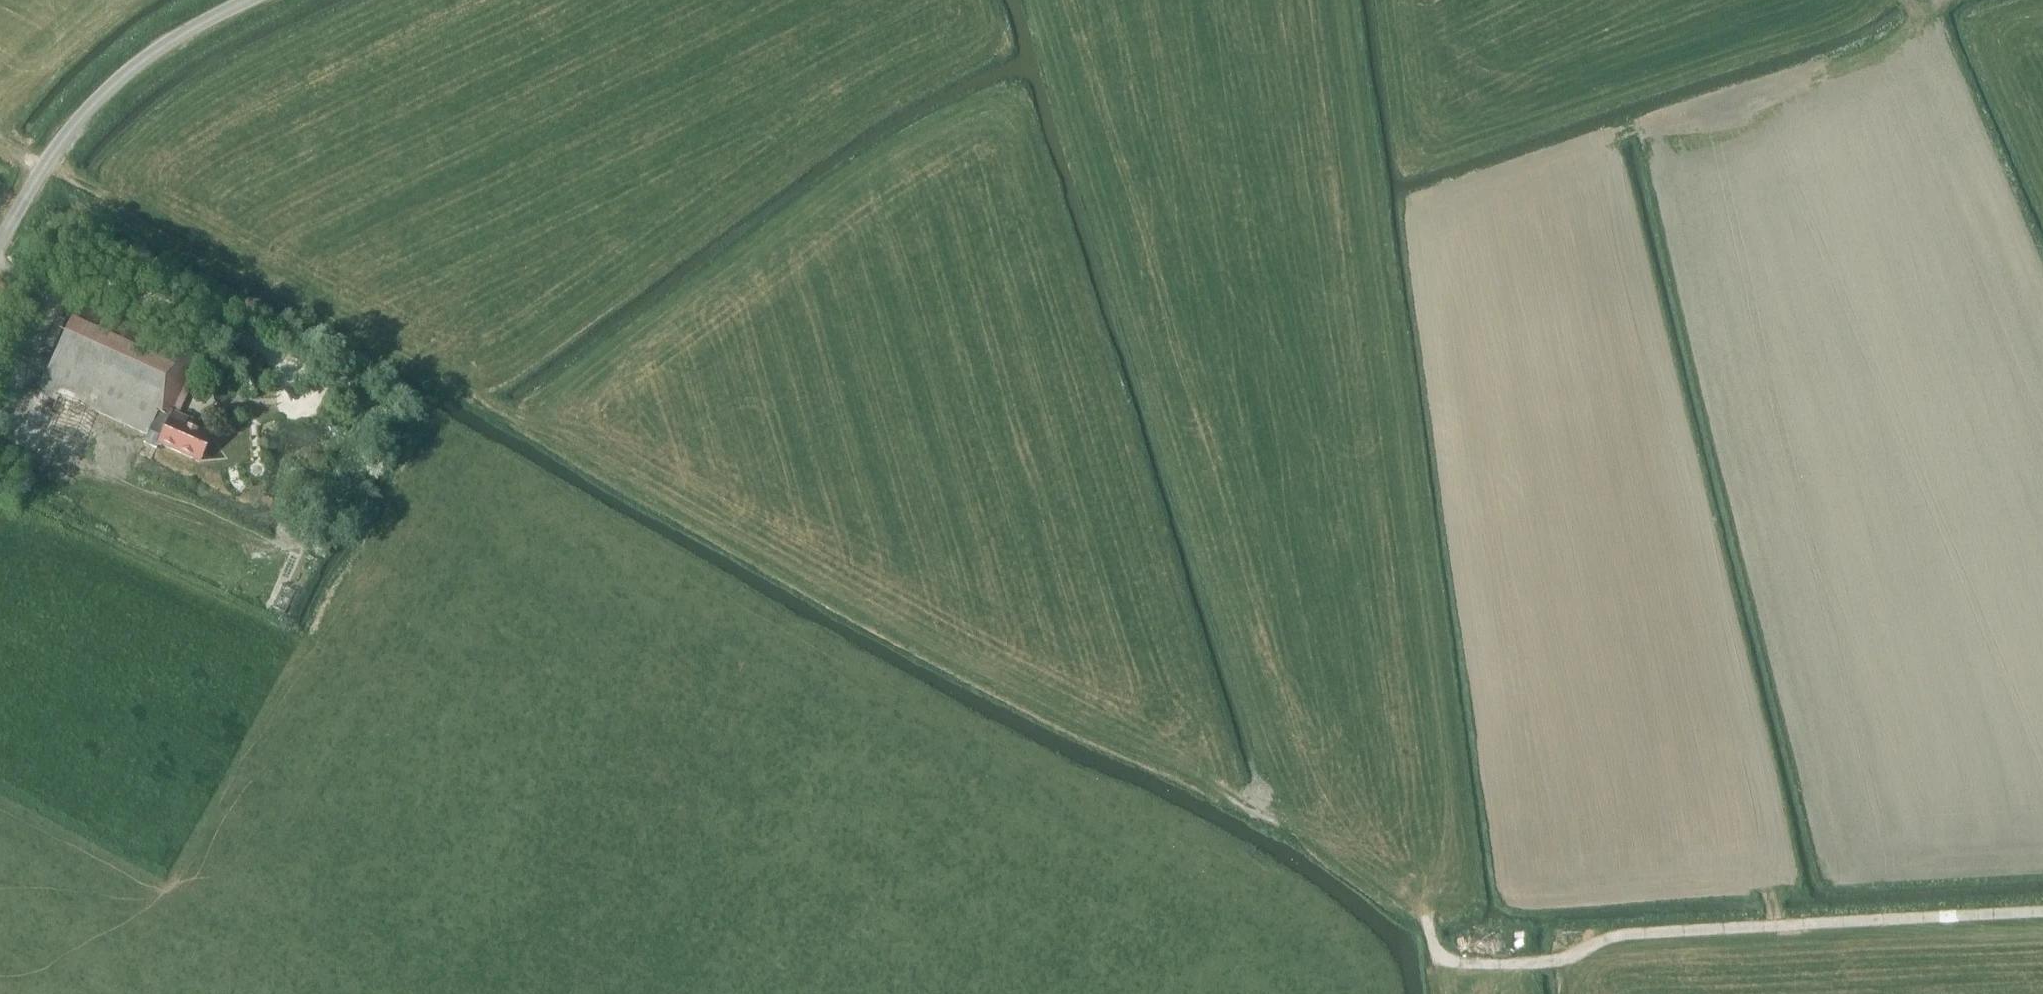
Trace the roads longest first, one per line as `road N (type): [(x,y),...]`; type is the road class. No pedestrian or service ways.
road 1 (unclassified): [(0,247),(106,95),(151,57),(259,0)]

